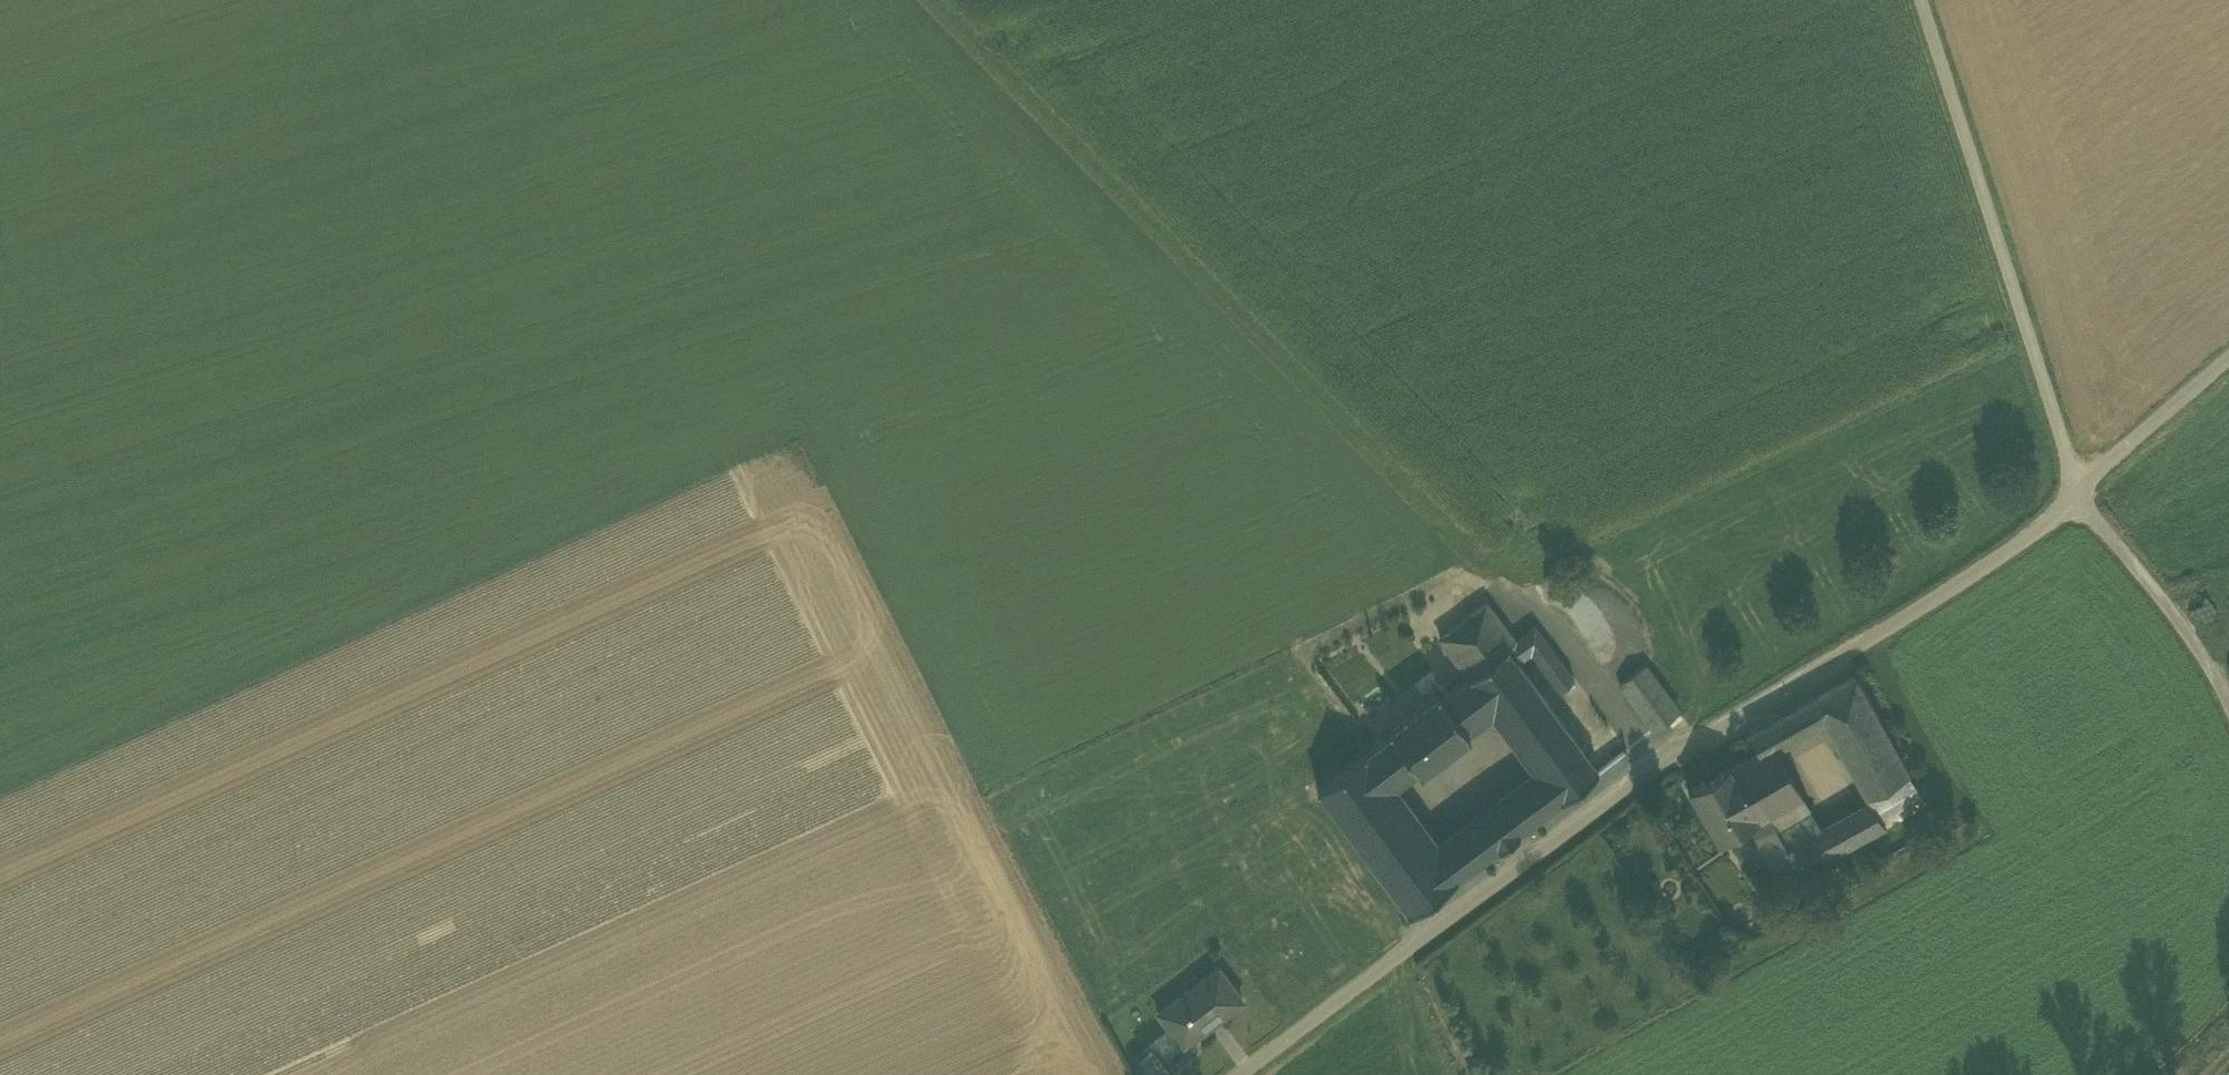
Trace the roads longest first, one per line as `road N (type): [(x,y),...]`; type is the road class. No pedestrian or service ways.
road 1 (residential): [(1239,1074),(1647,773),(2087,497),(2228,373)]
road 2 (track): [(1647,773),(1561,623),(1480,560)]

